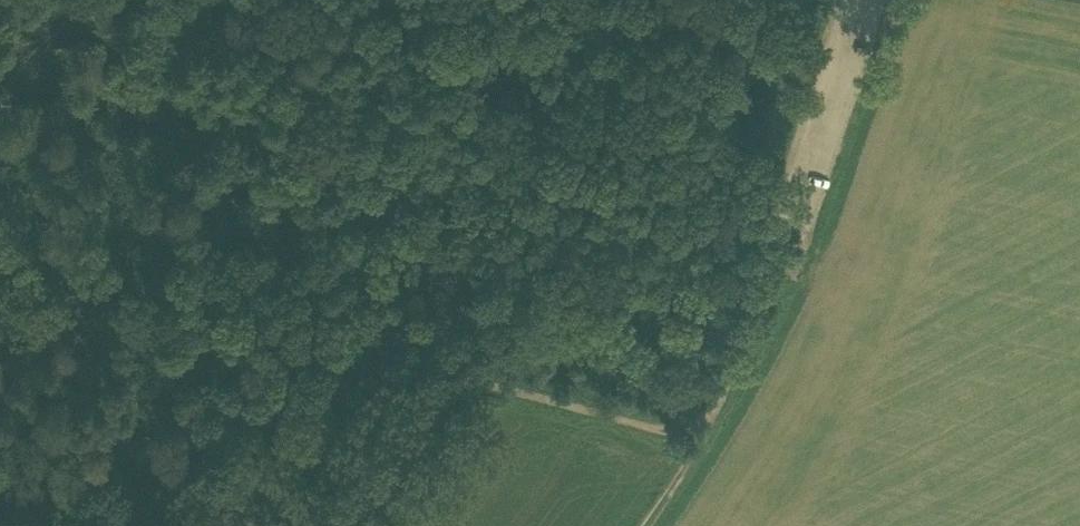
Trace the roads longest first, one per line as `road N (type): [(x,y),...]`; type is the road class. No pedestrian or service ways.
road 1 (track): [(787,235),(703,454)]

